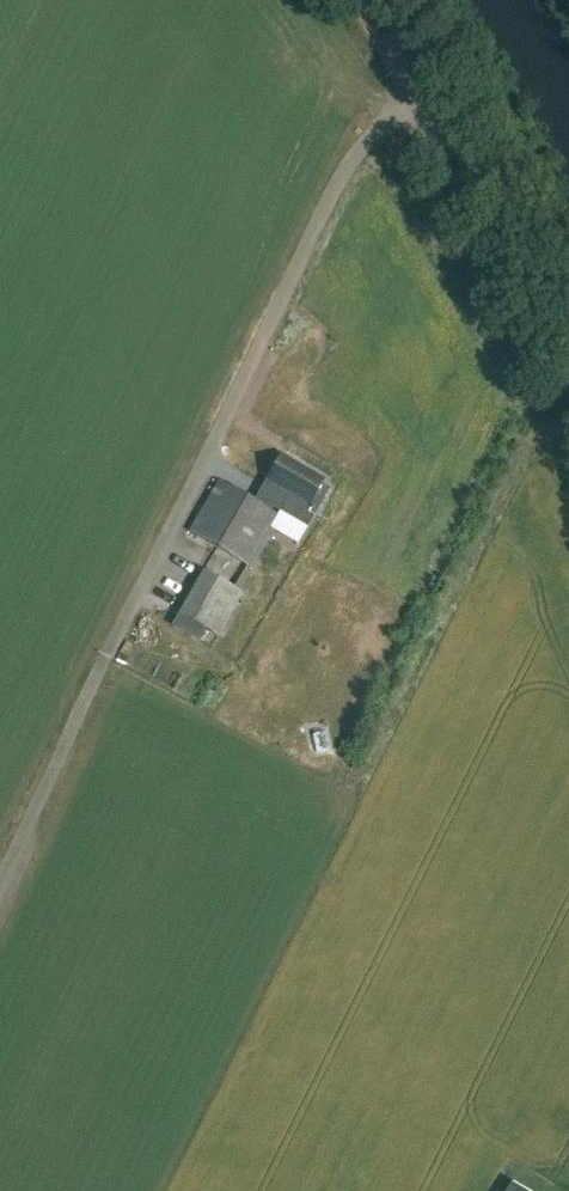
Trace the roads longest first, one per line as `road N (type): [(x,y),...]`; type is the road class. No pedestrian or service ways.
road 1 (unclassified): [(568,339),(389,0)]

